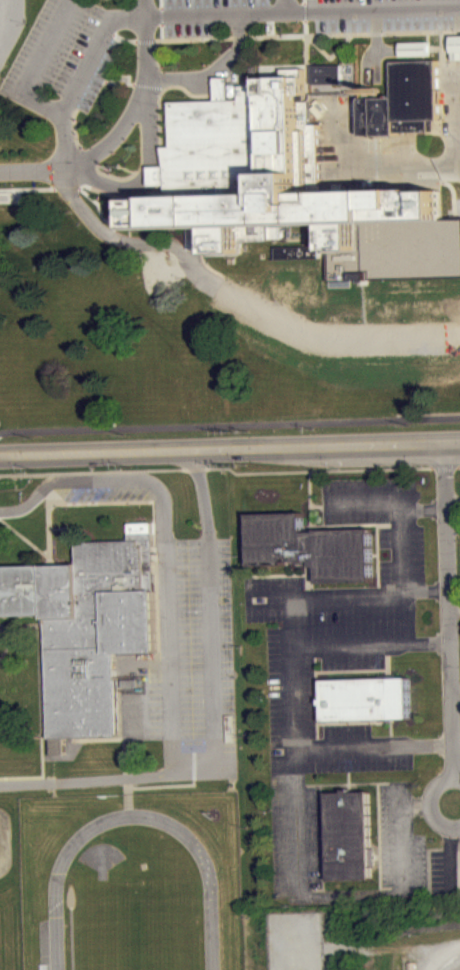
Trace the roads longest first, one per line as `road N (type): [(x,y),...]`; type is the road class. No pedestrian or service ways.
road 1 (secondary): [(0,453),(459,445)]
road 2 (residential): [(445,445),(455,778)]

